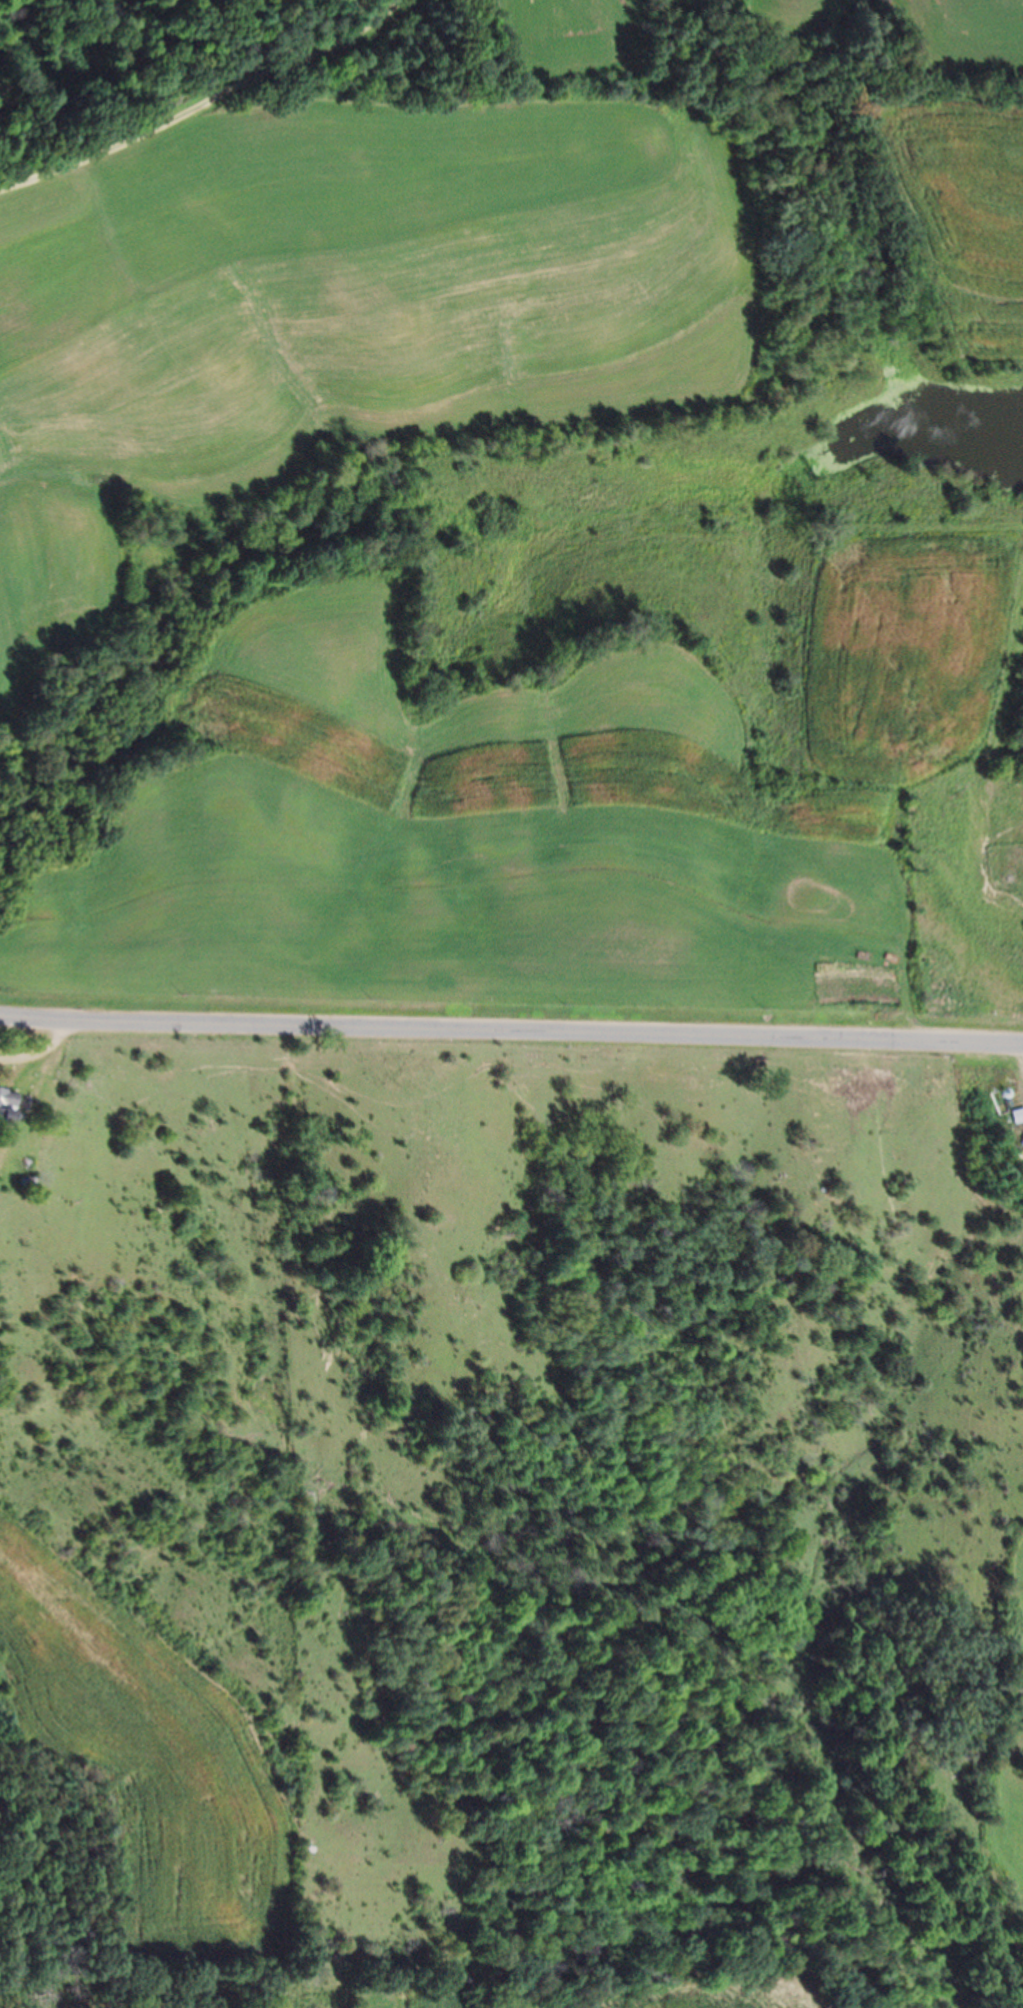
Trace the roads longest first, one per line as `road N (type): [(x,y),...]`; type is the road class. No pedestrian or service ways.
road 1 (secondary): [(0,1017),(1022,1046)]

